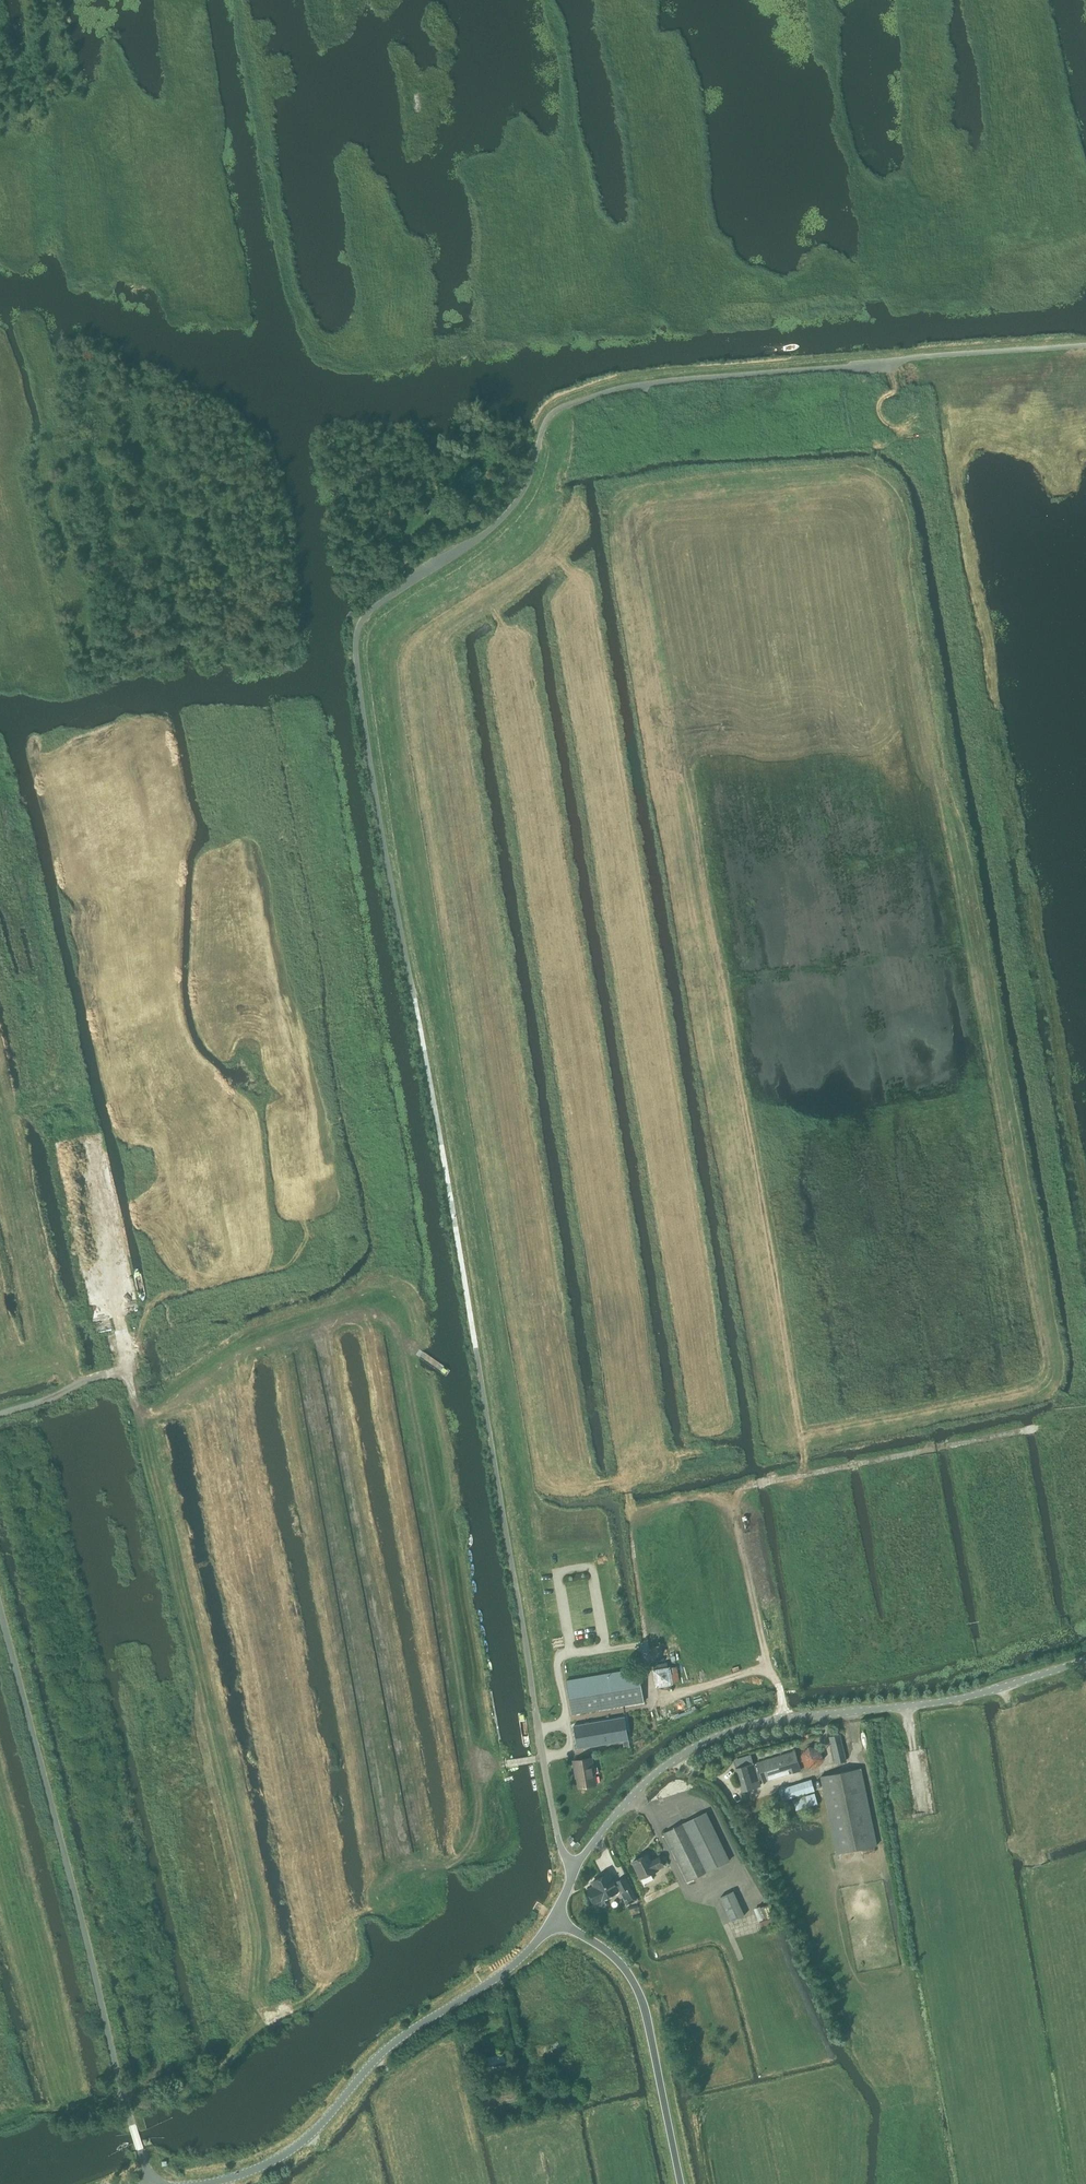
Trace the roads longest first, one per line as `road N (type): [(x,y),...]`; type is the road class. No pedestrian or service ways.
road 1 (track): [(150,2183),(0,1611)]
road 2 (unclassified): [(577,1868),(644,1783),(728,1732),(972,1696),(1085,1661)]
road 3 (unclassified): [(202,2183),(294,2148),(406,2033),(506,1971),(557,1917)]
road 4 (unclassified): [(682,2183),(640,1994),(614,1957),(557,1917)]
road 5 (track): [(0,1415),(127,1367),(123,1298)]
road 6 (track): [(186,2074),(100,2109),(52,2107),(0,2122)]
road 7 (unclassified): [(577,1868),(559,1843),(536,1710)]

